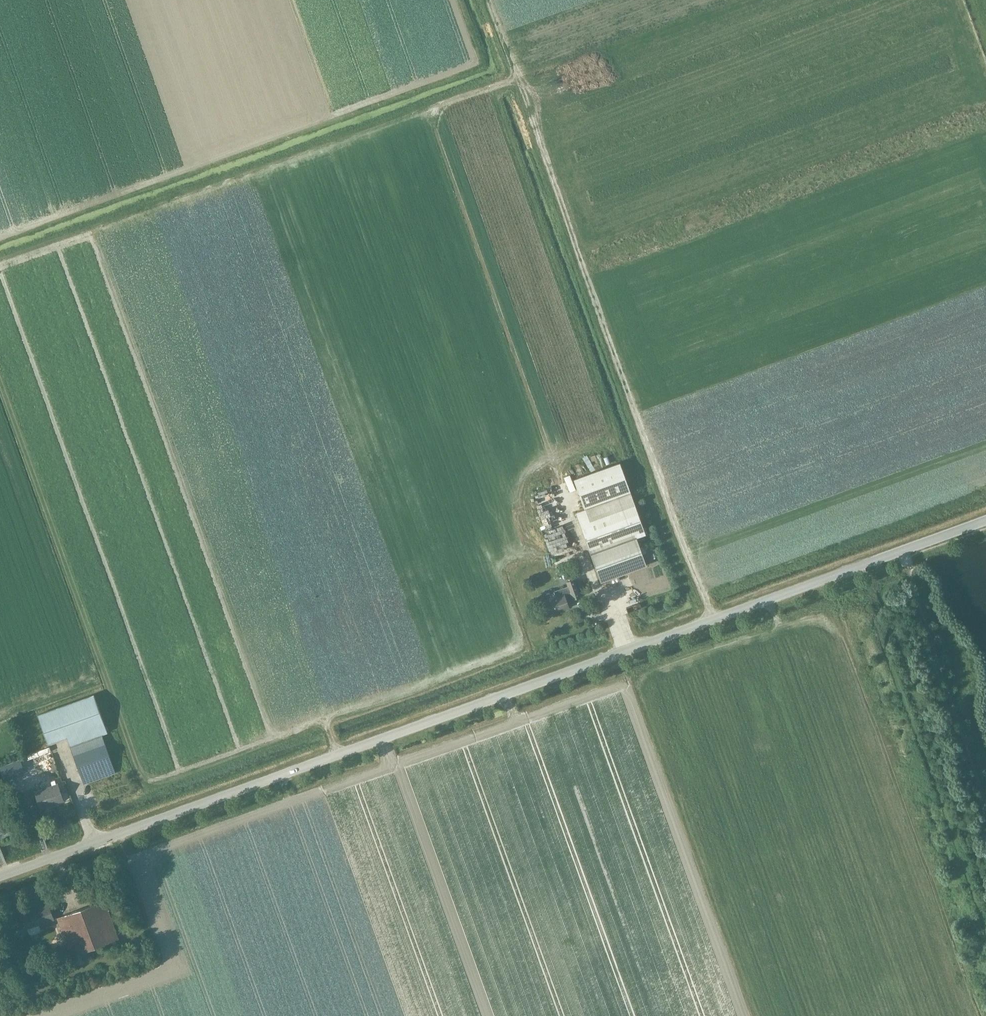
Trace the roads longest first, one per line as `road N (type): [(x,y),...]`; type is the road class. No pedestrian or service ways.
road 1 (unclassified): [(0,876),(985,520)]

